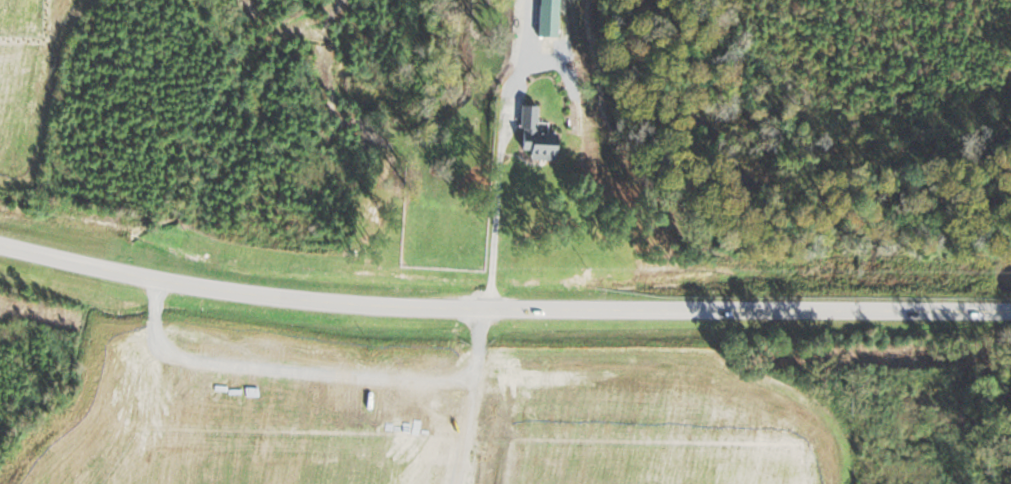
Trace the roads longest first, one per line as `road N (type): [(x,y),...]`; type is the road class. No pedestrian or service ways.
road 1 (secondary): [(1010,310),(373,304),(166,282),(0,243)]

